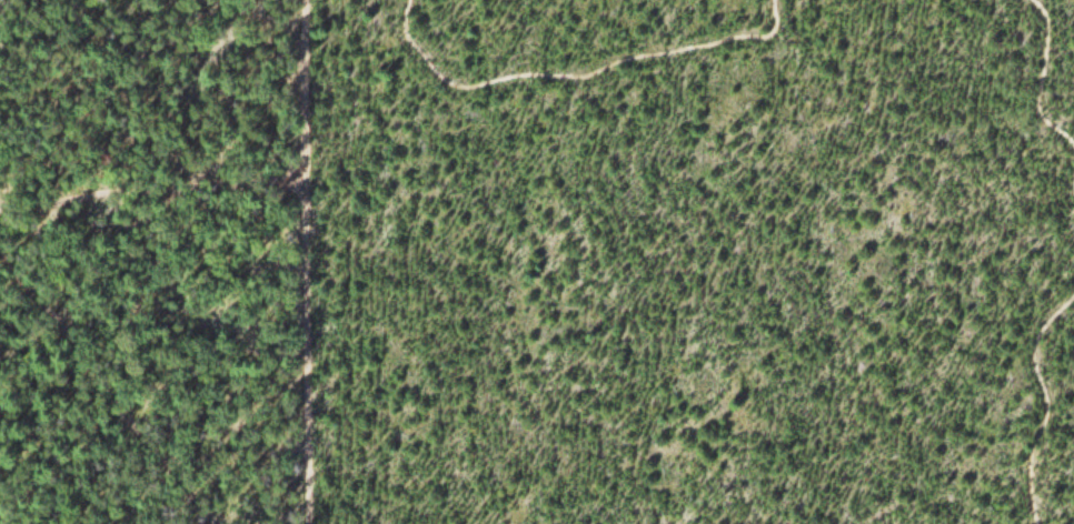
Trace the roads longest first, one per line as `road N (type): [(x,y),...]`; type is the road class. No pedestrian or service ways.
road 1 (track): [(302,523),(300,0)]
road 2 (track): [(403,0),(405,22),(454,90),(640,48),(765,38),(780,0)]
road 3 (track): [(301,173),(0,216)]
road 4 (track): [(1073,294),(1040,328),(1042,416),(1030,465),(1034,523)]
road 5 (track): [(1026,0),(1041,14),(1038,109),(1073,143),(1073,158)]

